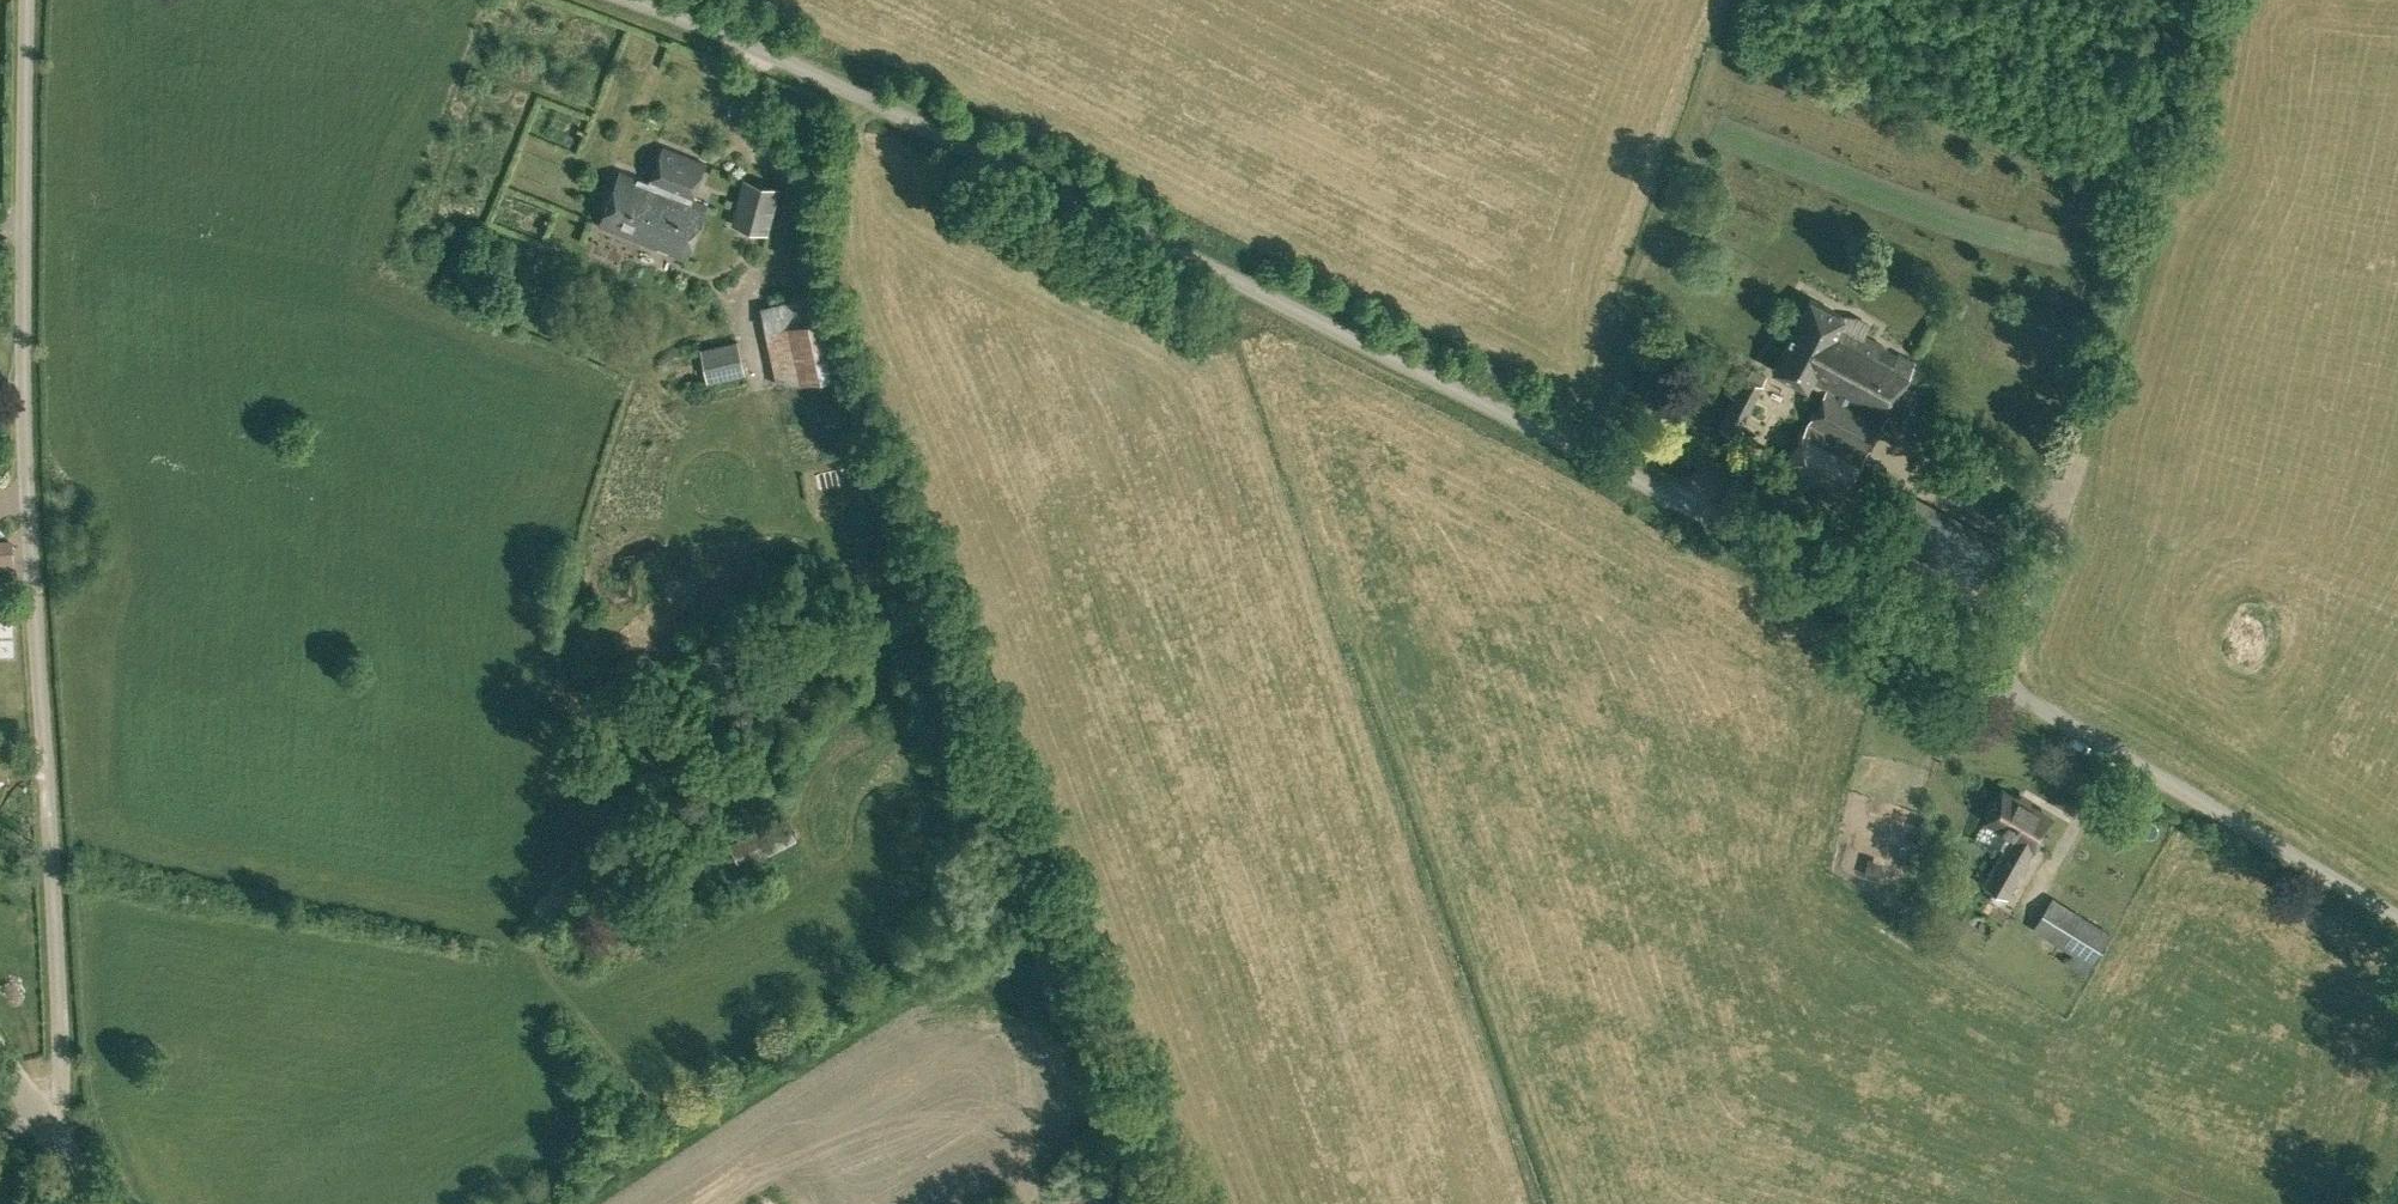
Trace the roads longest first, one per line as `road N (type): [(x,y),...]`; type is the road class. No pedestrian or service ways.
road 1 (unclassified): [(2397,930),(1778,573),(1266,298),(754,45),(625,0)]
road 2 (unclassified): [(48,1130),(62,1094),(27,463),(26,0)]

